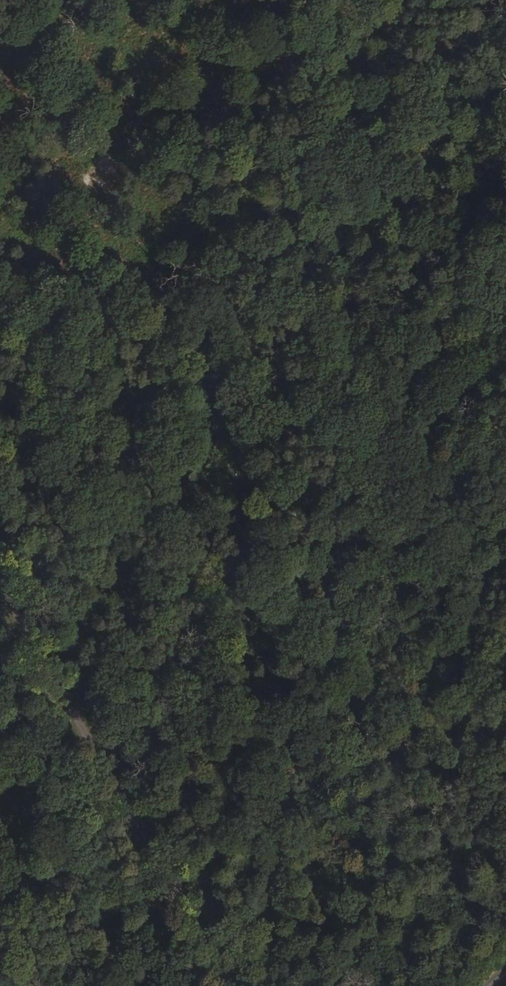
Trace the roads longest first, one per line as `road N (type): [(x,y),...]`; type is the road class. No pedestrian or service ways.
road 1 (track): [(505,284),(368,686),(250,772),(140,880),(74,985)]
road 2 (track): [(22,165),(120,177),(226,232),(304,252),(406,253),(505,237)]
road 3 (track): [(0,586),(243,985)]
road 4 (track): [(368,686),(368,729),(301,871),(273,947),(271,985)]

